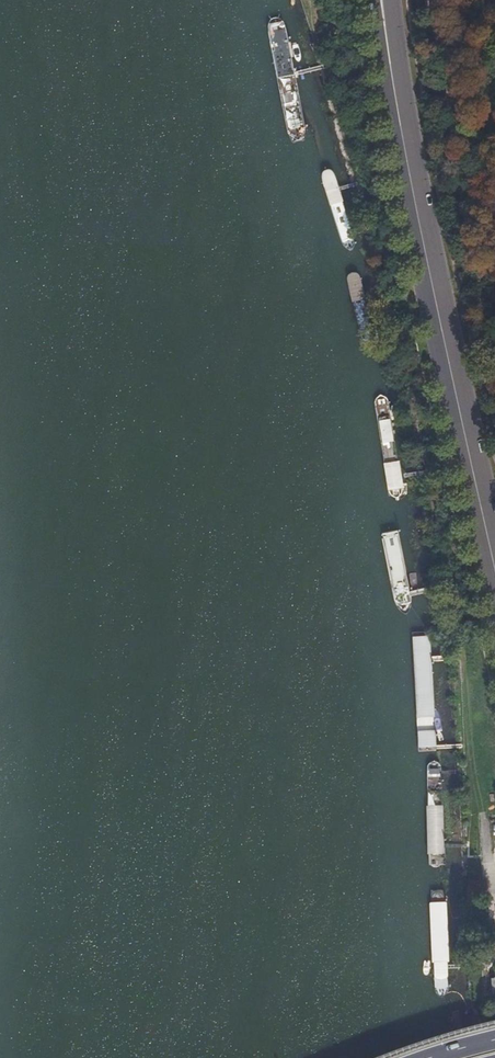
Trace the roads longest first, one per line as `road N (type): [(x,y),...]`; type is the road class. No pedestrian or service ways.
road 1 (primary): [(494,569),(388,44)]

